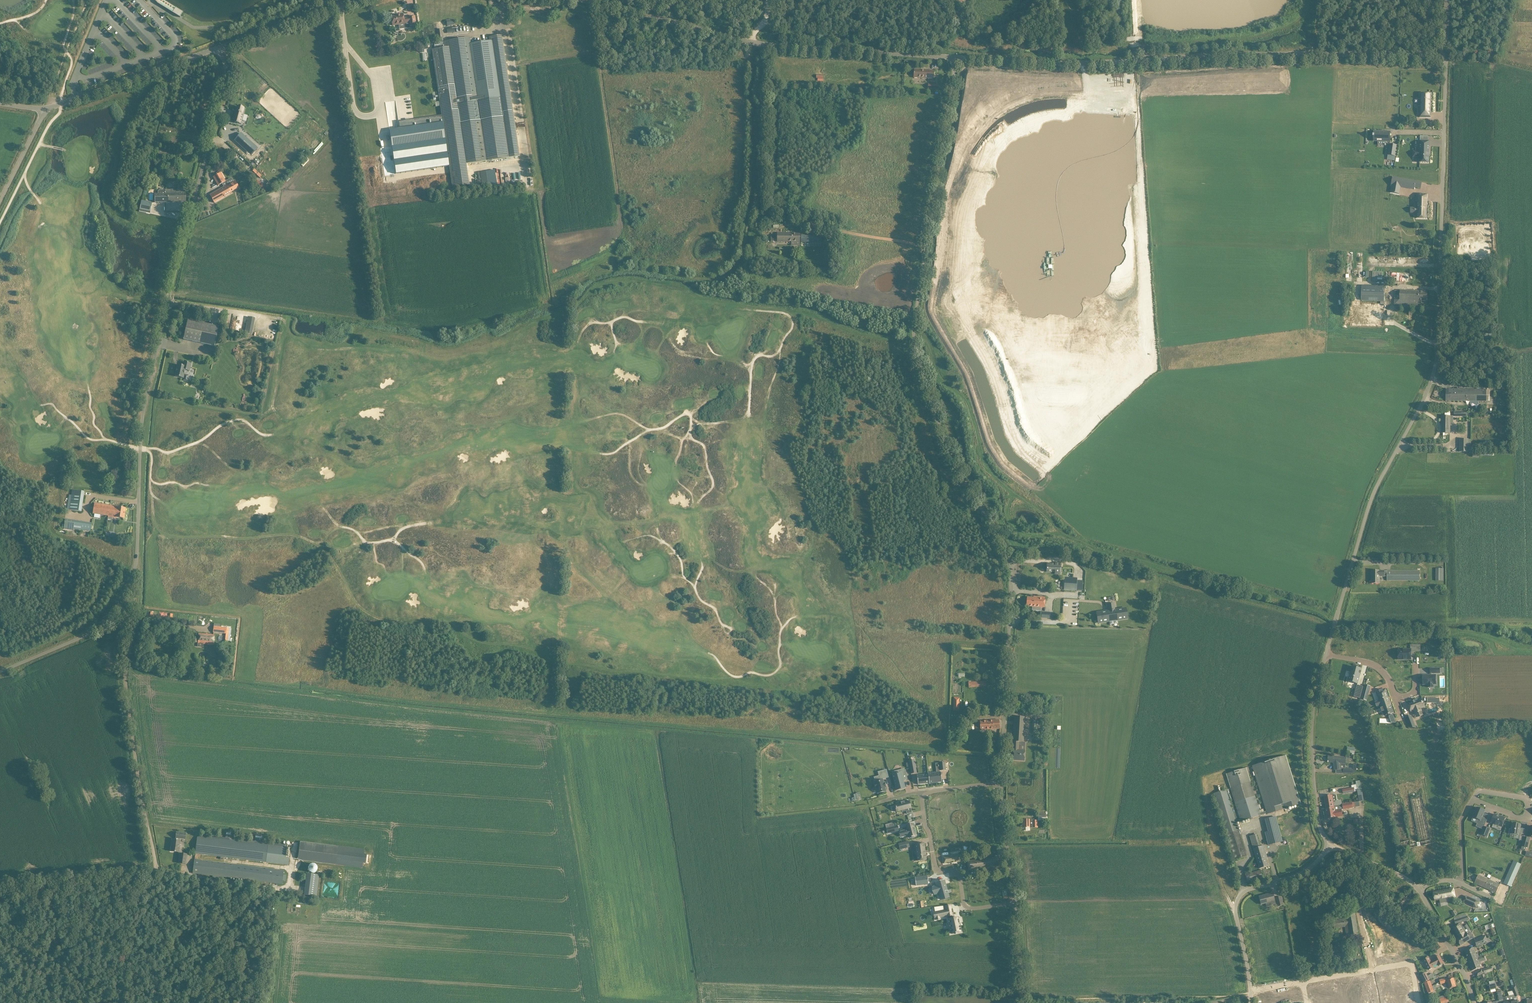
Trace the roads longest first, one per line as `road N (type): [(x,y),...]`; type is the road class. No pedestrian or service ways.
road 1 (unclassified): [(1002,784),(1007,553),(952,450),(916,327),(956,58)]
road 2 (unclassified): [(0,673),(91,634),(131,582),(144,422),(223,93),(223,47)]
road 3 (unclassified): [(1326,654),(1373,493),(1424,400),(1435,360),(1445,58)]
road 4 (unclassified): [(1445,58),(956,58)]
road 5 (unclassified): [(956,58),(765,45),(581,0)]
road 6 (track): [(148,823),(126,688),(133,623),(122,602)]
road 7 (residential): [(1251,991),(1239,898),(1305,871),(1333,843)]
road 8 (unclassified): [(1333,843),(1316,812),(1310,735),(1326,654)]
road 9 (residential): [(1018,903),(964,905),(958,872),(936,871),(921,793)]
road 10 (unclassified): [(223,47),(46,108)]
road 11 (unclassified): [(353,0),(223,47)]
road 12 (track): [(135,1002),(125,923),(152,883)]
road 13 (residential): [(1474,1002),(1464,970),(1418,890)]
road 14 (unclassified): [(1018,903),(1002,784)]

